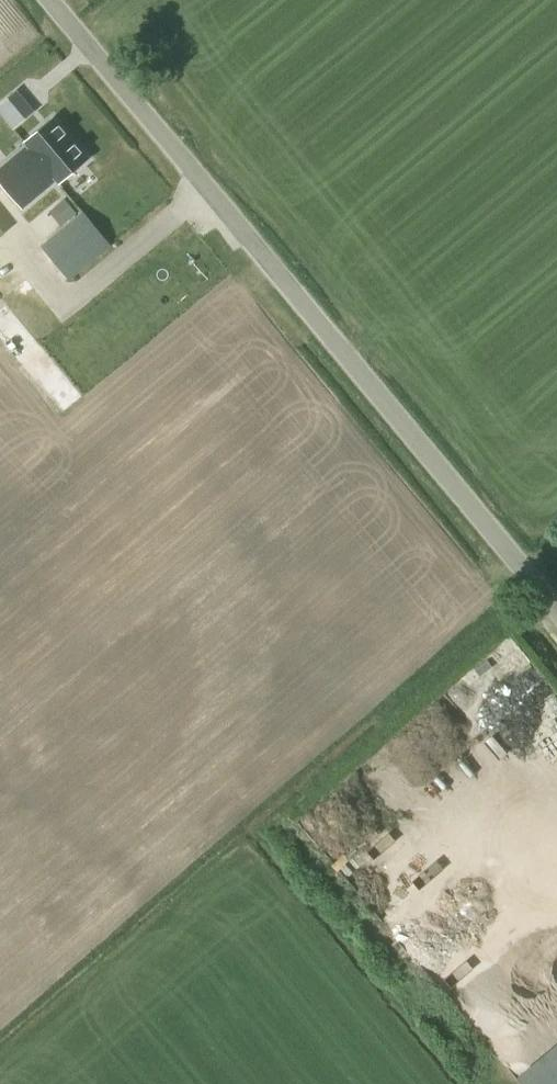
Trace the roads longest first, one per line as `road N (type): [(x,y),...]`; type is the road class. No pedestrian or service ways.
road 1 (unclassified): [(556,600),(57,0)]

